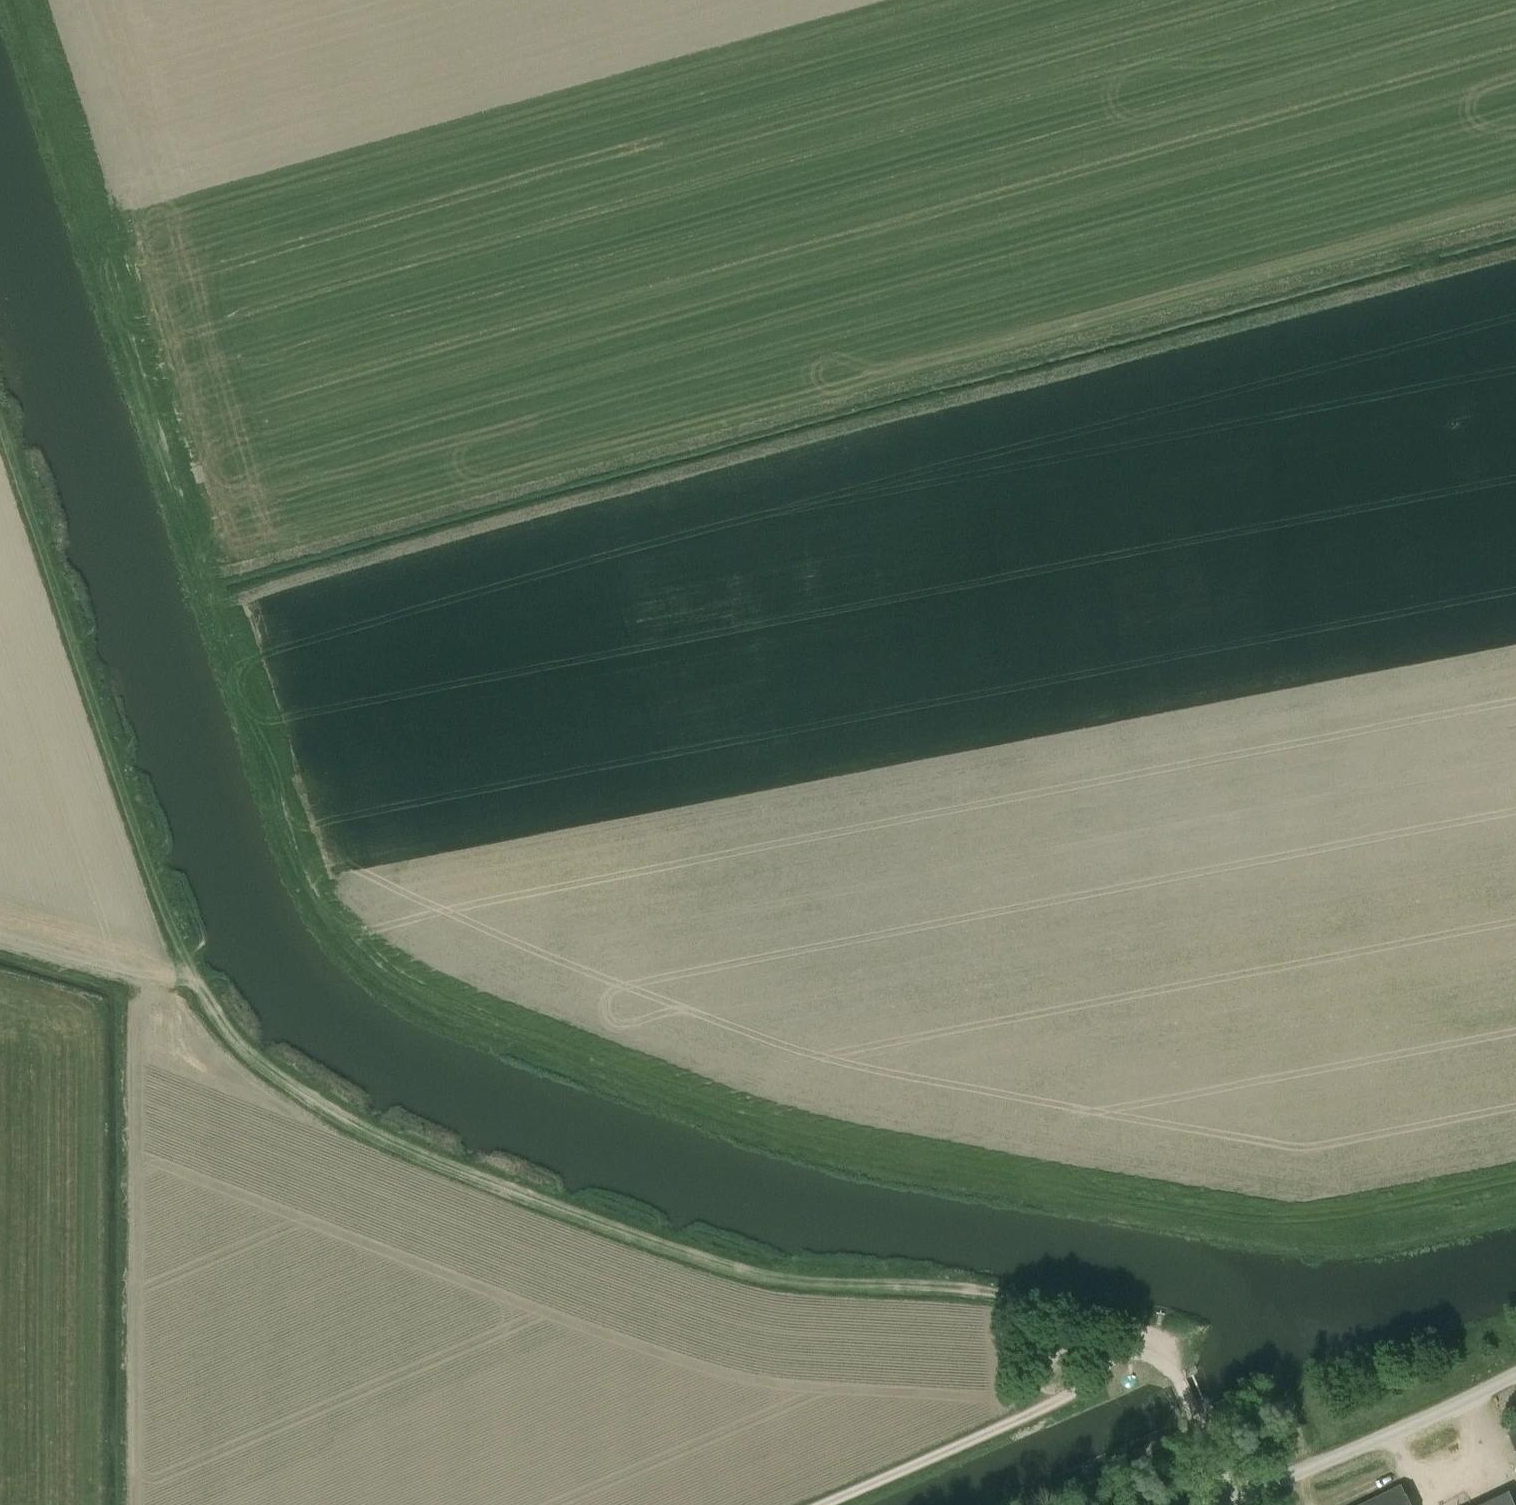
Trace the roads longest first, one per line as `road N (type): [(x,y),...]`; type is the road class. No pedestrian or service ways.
road 1 (track): [(833,1504),(1161,1356)]
road 2 (unclassified): [(1230,1502),(1515,1375)]
road 3 (unclassified): [(1230,1502),(1176,1375)]

